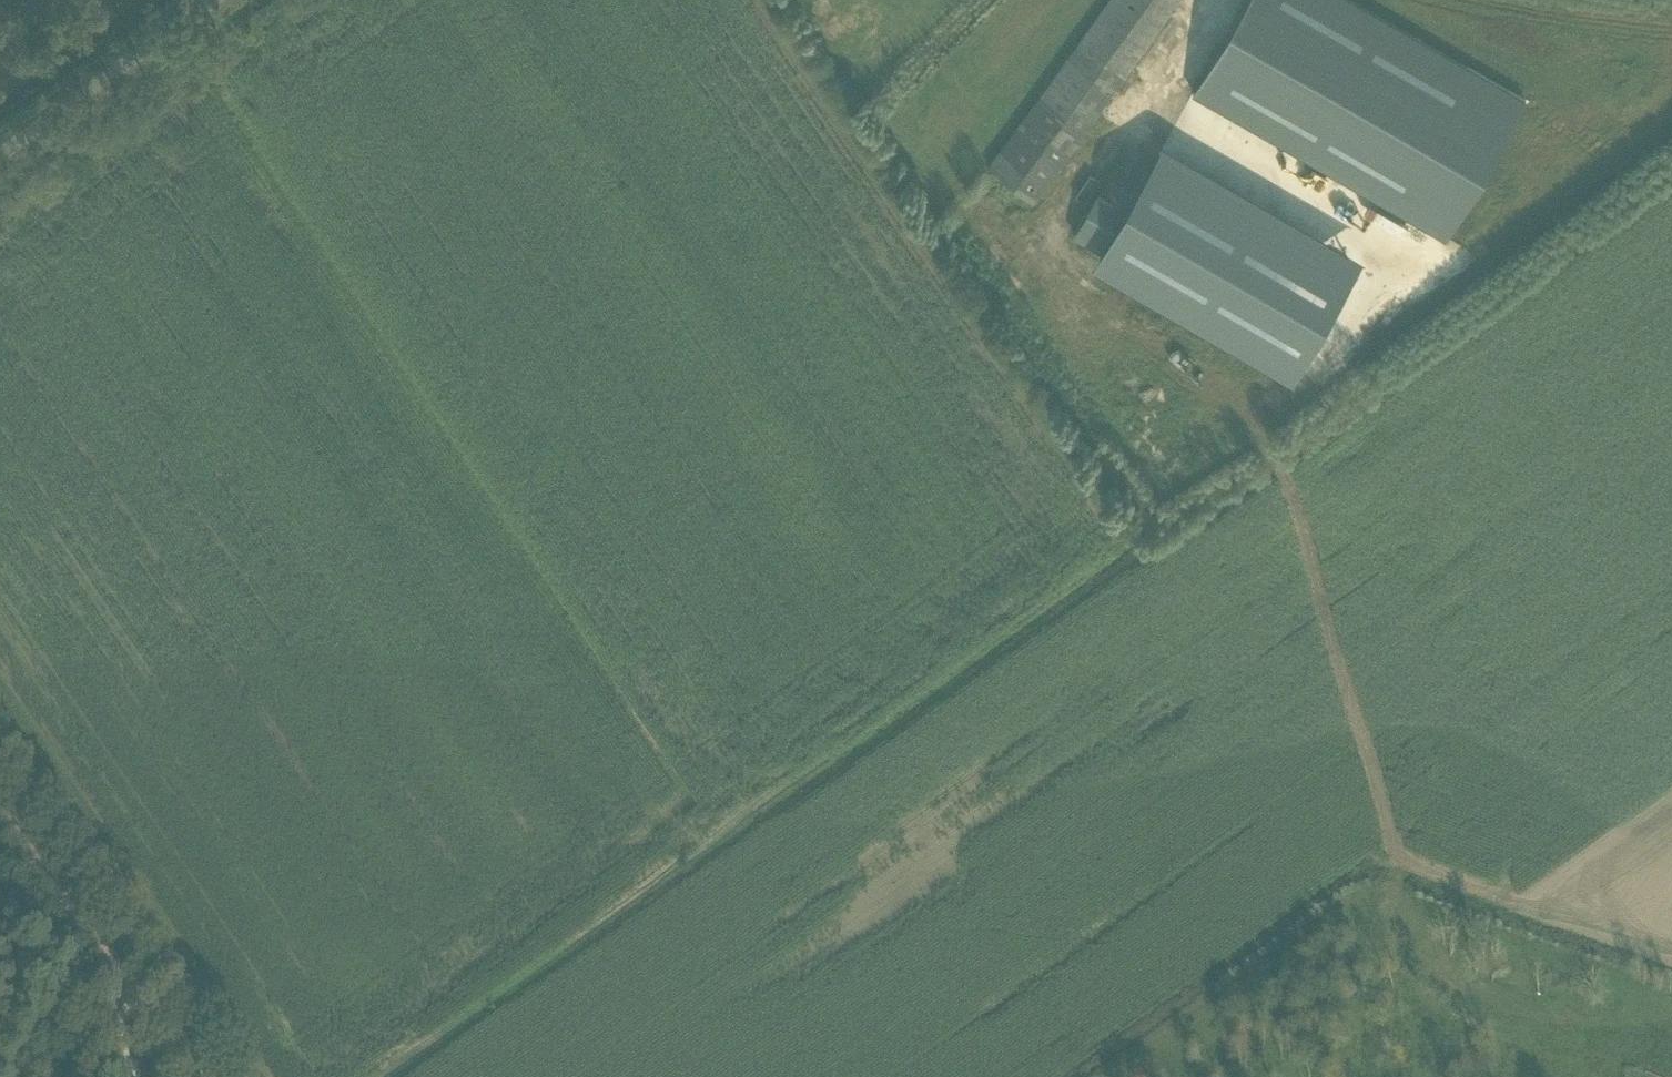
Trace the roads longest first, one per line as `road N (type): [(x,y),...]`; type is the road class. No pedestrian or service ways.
road 1 (unclassified): [(0,166),(238,0)]
road 2 (unclassified): [(128,995),(0,814)]

